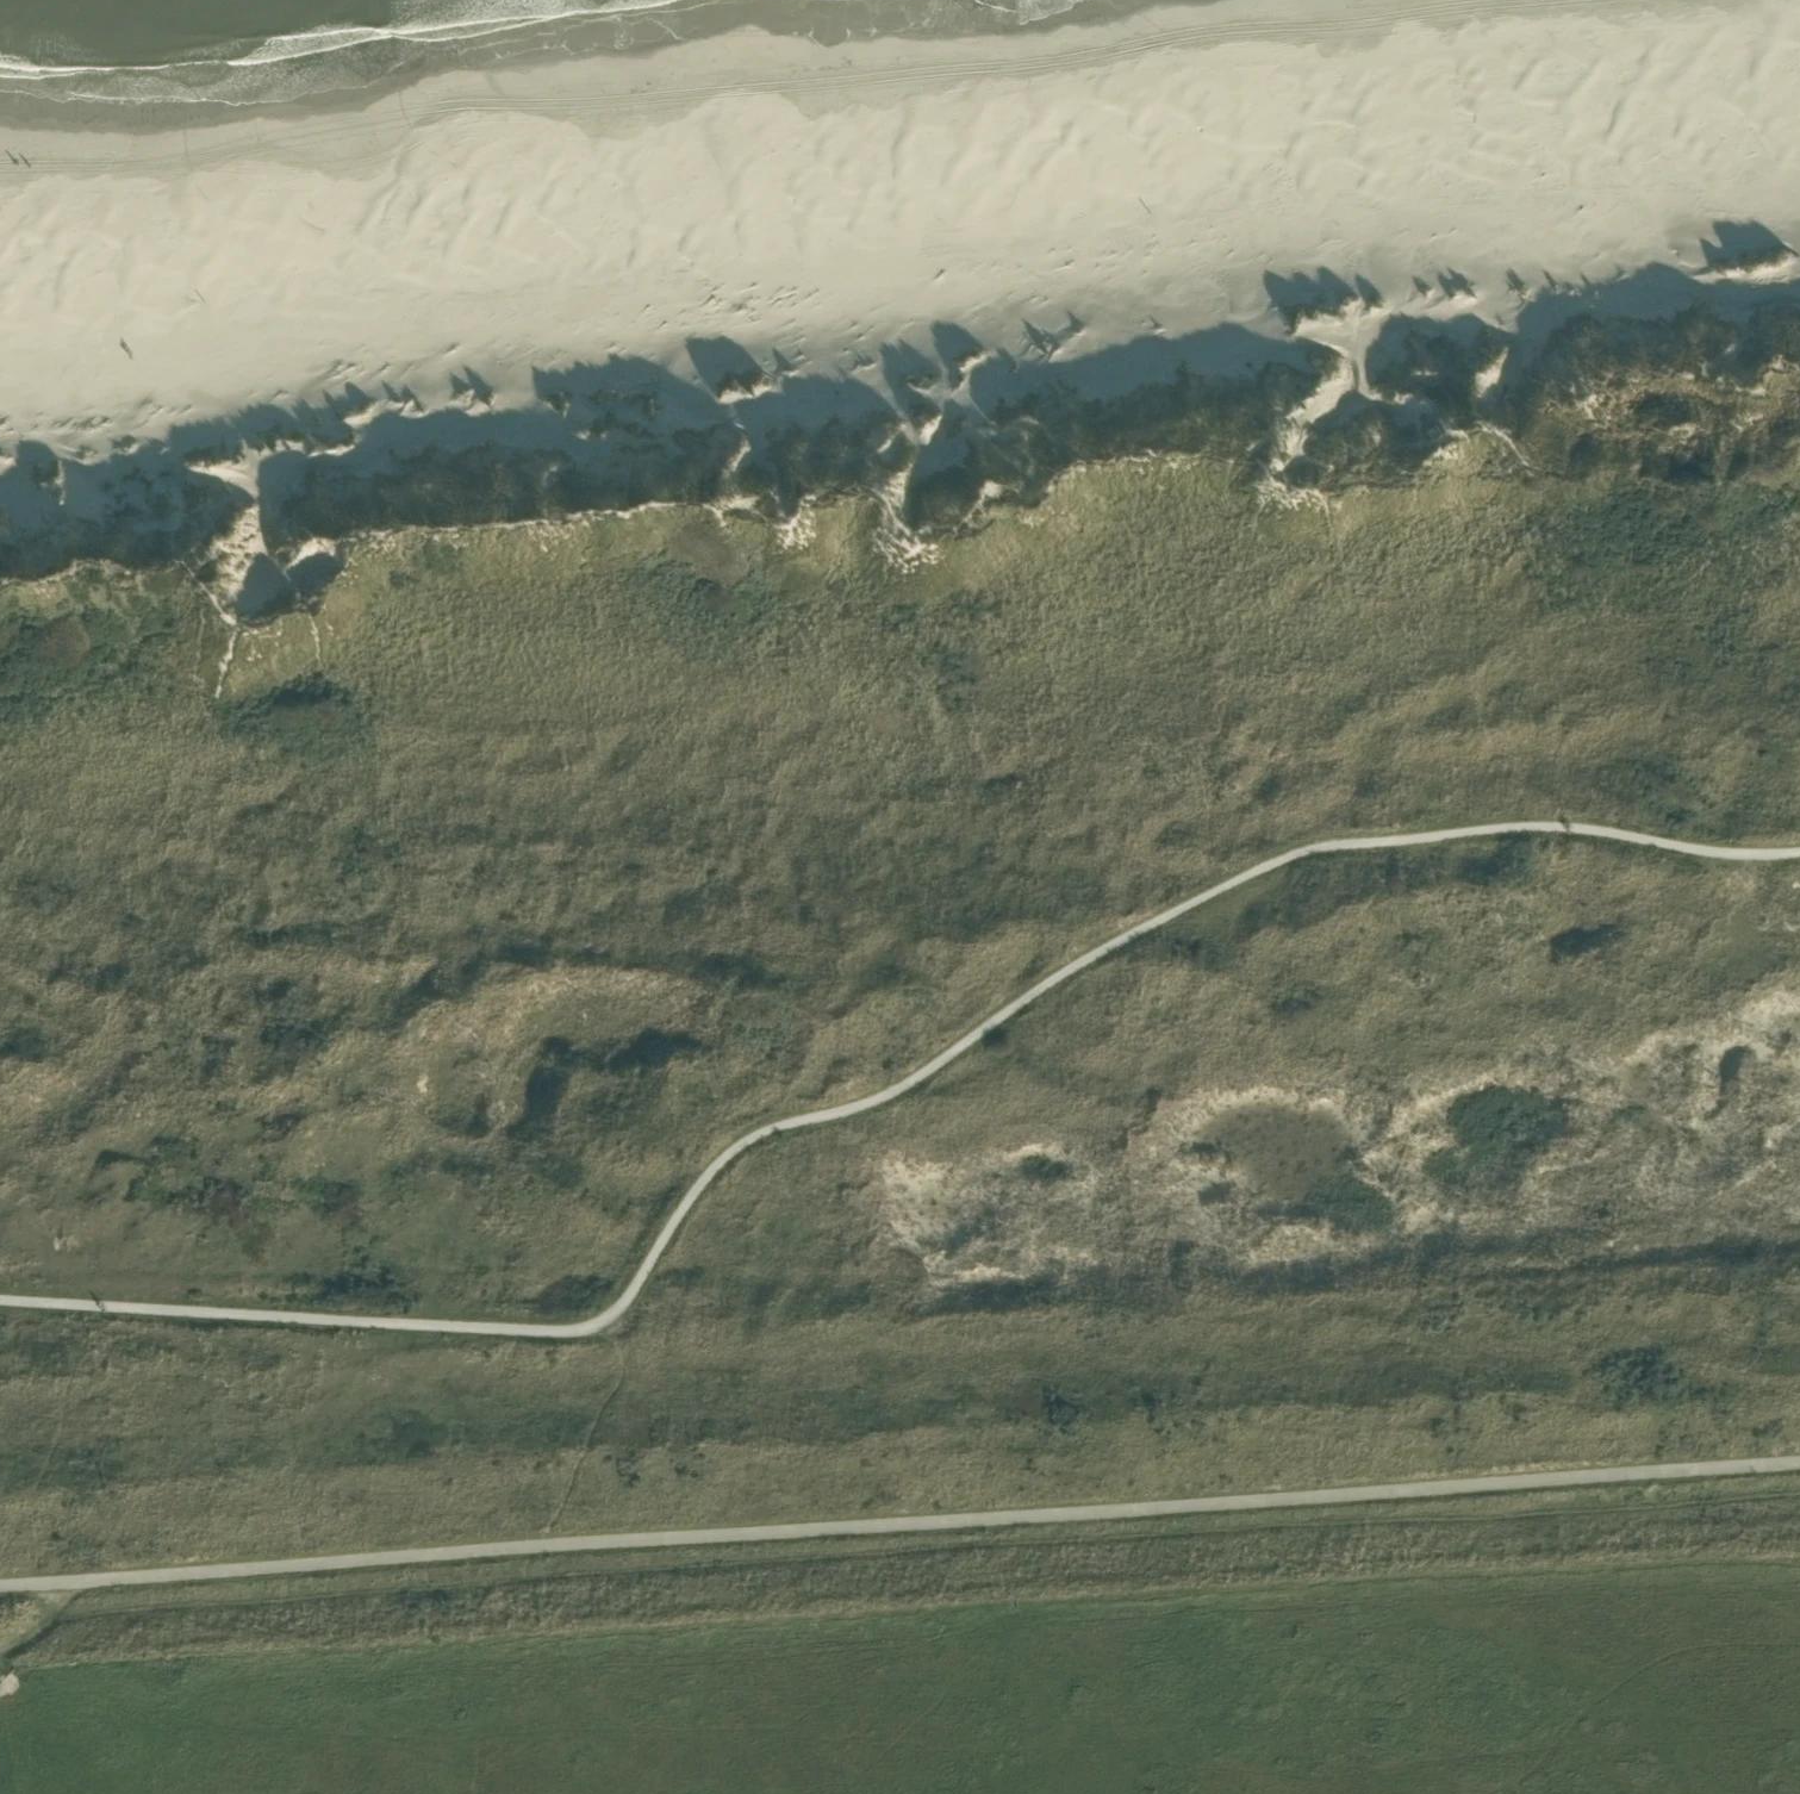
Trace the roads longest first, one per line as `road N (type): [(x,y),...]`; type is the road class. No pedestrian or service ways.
road 1 (track): [(0,1641),(32,1624),(194,1608),(1799,1498)]

